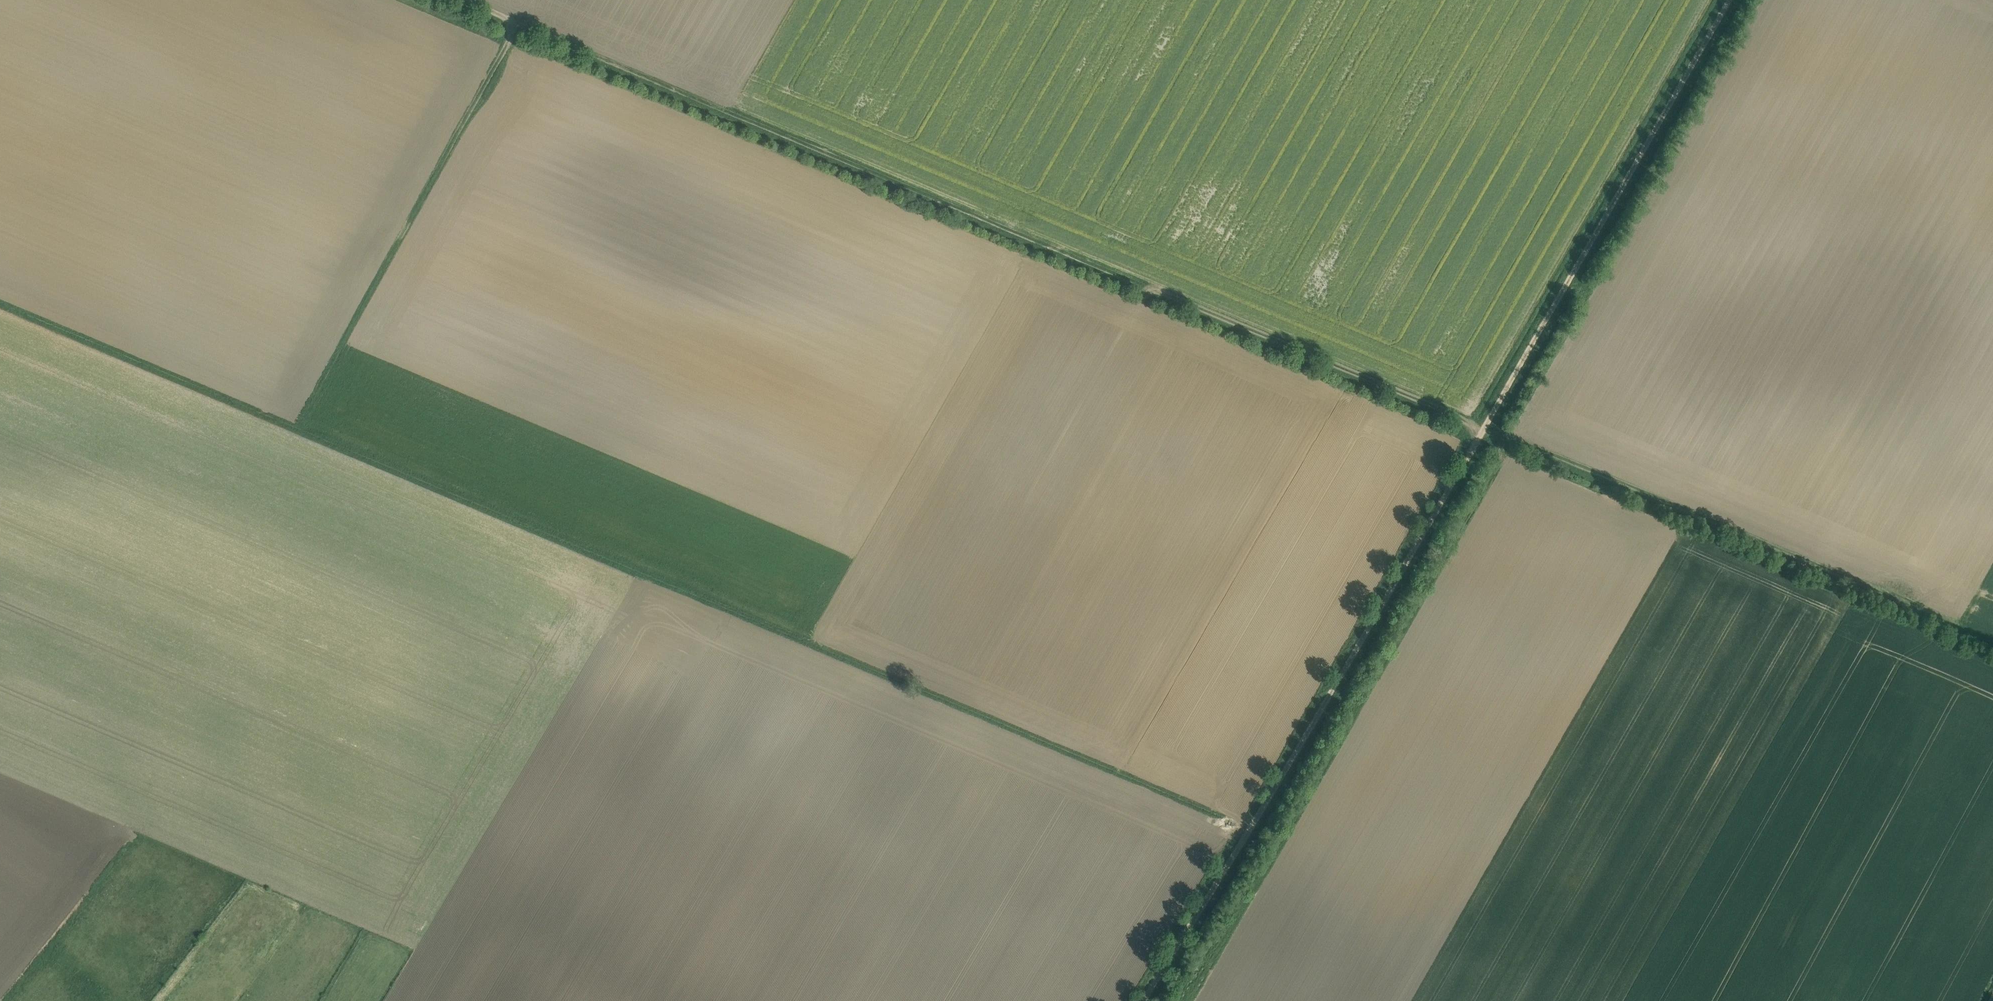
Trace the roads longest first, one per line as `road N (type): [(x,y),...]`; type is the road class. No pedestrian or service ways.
road 1 (track): [(1732,0),(1146,1000)]
road 2 (track): [(1484,431),(464,0)]

